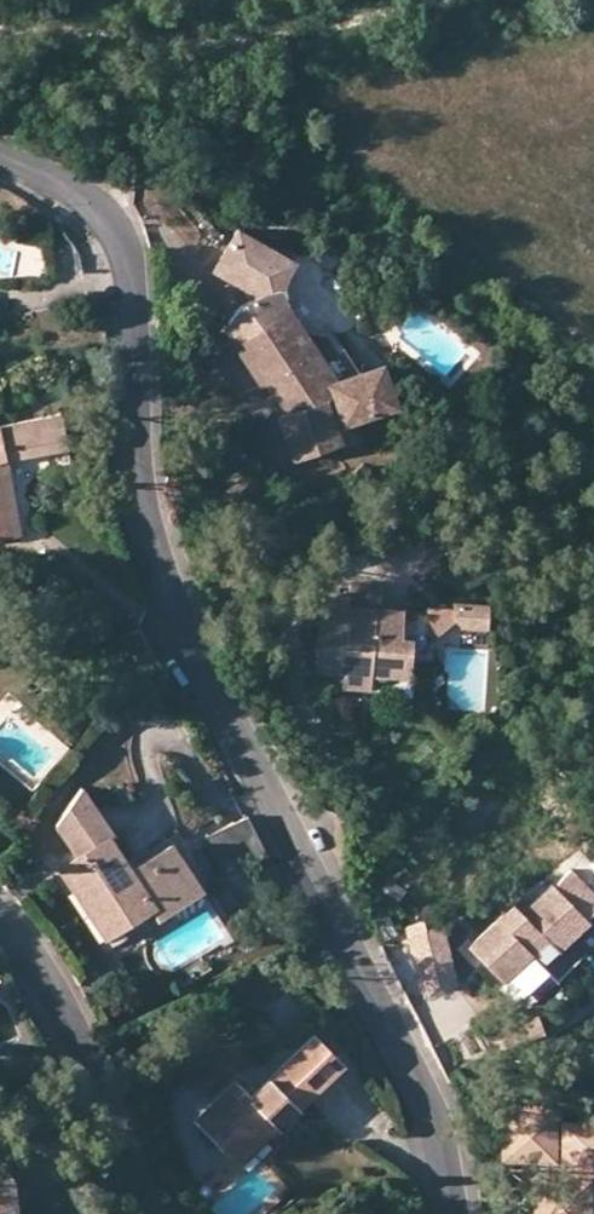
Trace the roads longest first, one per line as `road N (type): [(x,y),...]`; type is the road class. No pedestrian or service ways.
road 1 (residential): [(453,1213),(422,1094),(173,601),(140,471),(132,308),(121,247),(69,194),(0,160)]
road 2 (residential): [(0,917),(43,970),(118,1117),(148,1213)]

